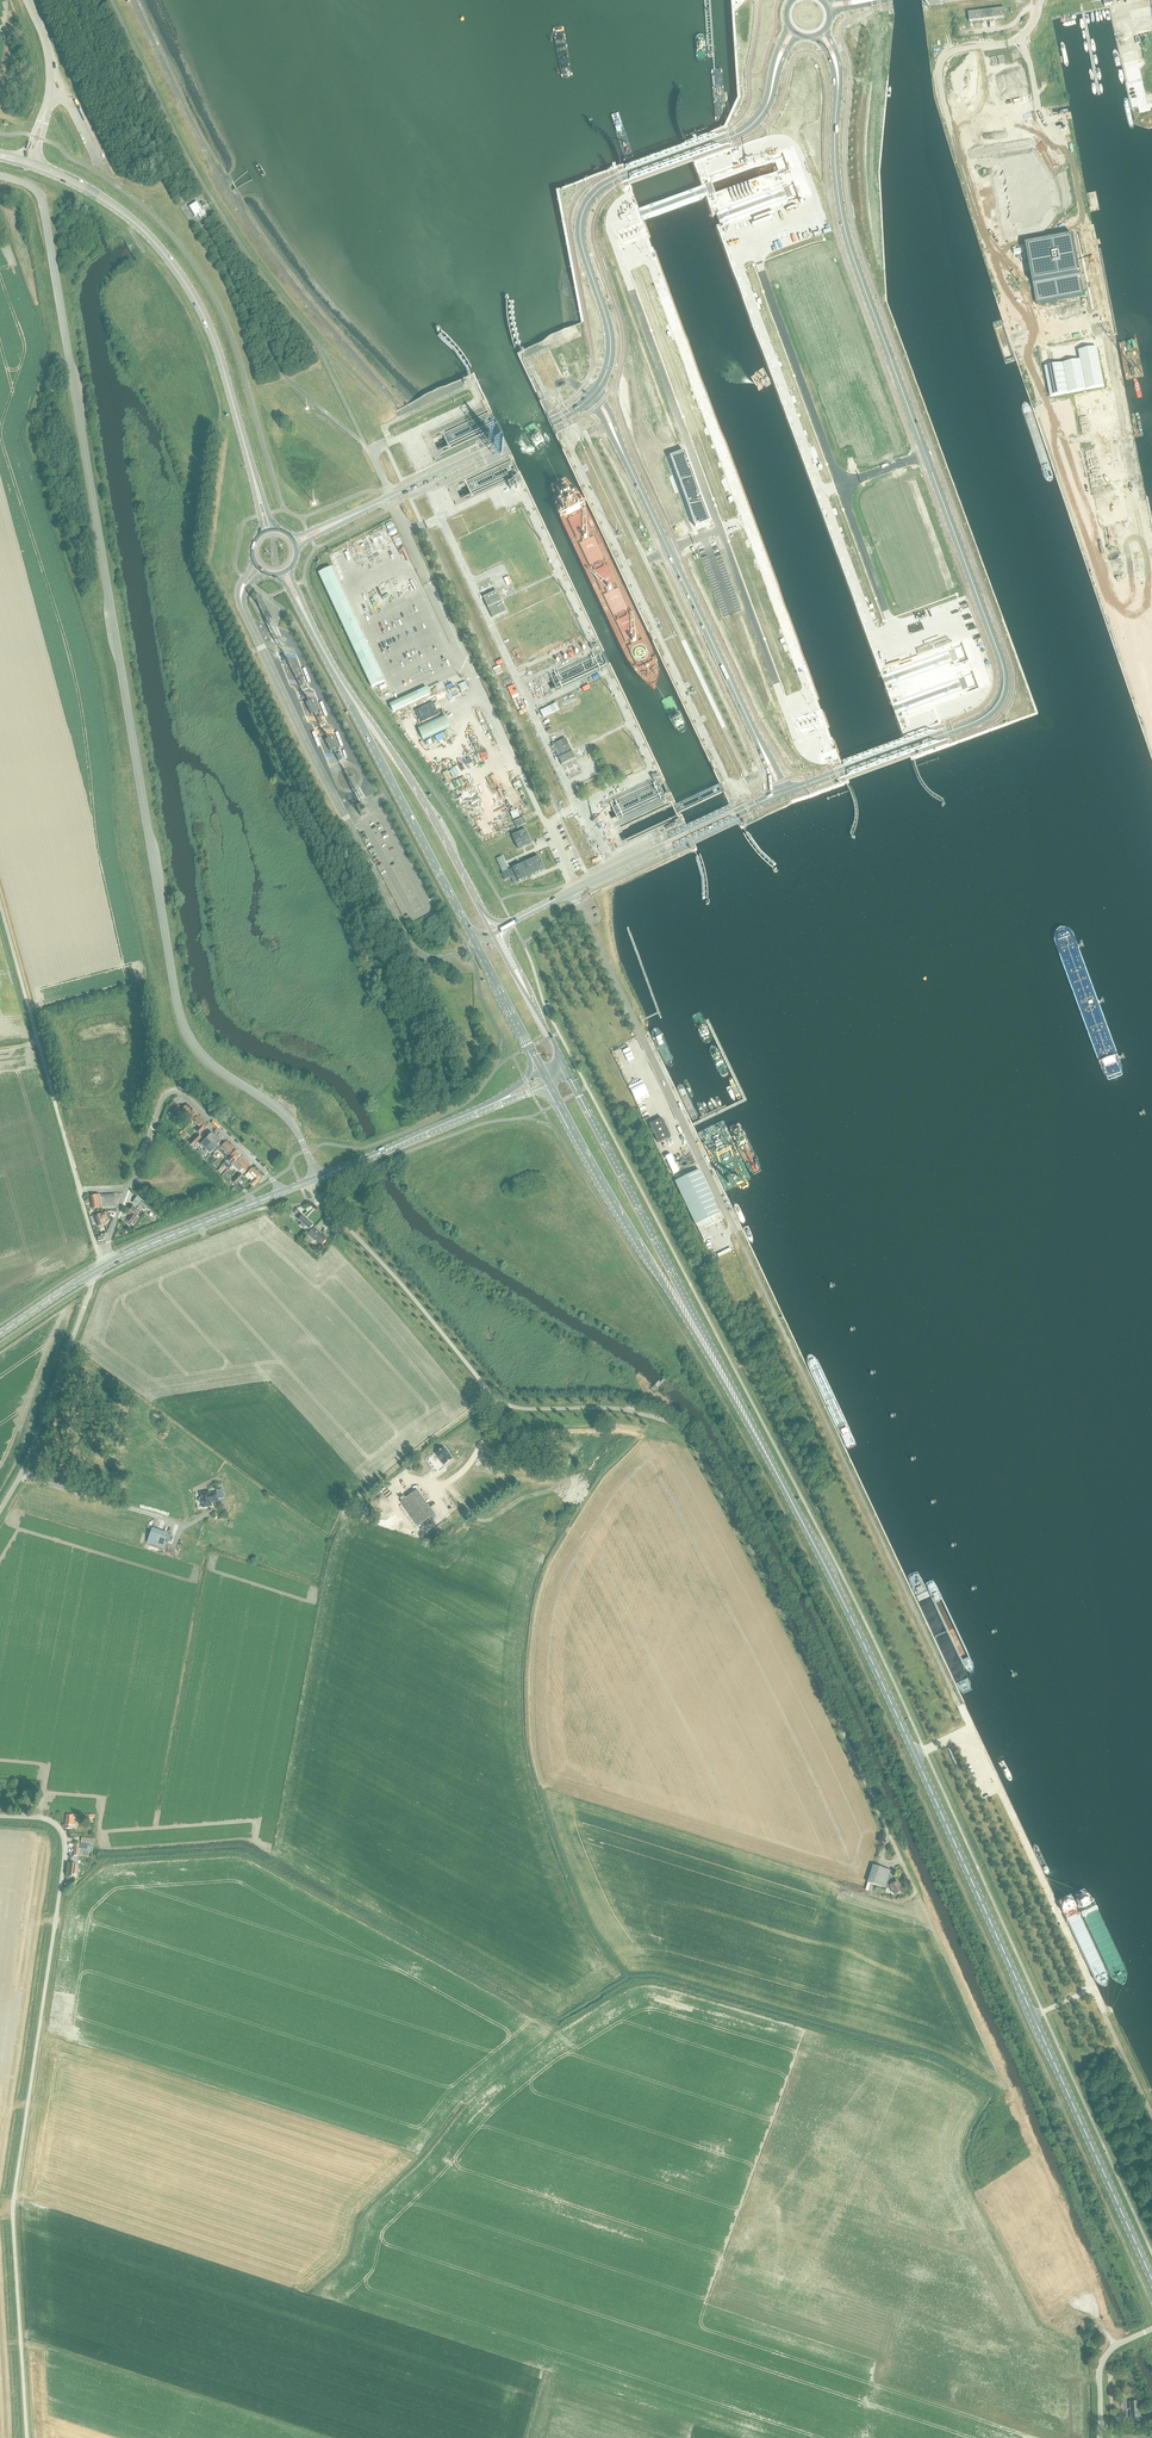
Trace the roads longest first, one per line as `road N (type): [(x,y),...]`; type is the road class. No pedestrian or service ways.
road 1 (unclassified): [(316,1179),(281,1113),(200,1060),(175,1013),(43,206),(30,185),(0,176)]
road 2 (unclassified): [(867,1892),(899,1901),(913,1891),(821,1688),(685,1430),(630,1410),(529,1409),(495,1399),(308,1181)]
road 3 (primary): [(1151,2278),(864,1638),(712,1358)]
road 4 (residential): [(1151,732),(938,76),(956,49),(1022,38),(1037,15)]
road 5 (secondary): [(837,69),(843,222),(1004,668),(1002,698),(985,718),(910,746)]
road 6 (unclassified): [(26,2437),(12,2217),(64,1837),(48,1820),(0,1816)]
road 7 (unclassified): [(241,591),(314,758),(412,945),(434,958),(479,950)]
road 8 (residential): [(571,891),(768,1300)]
road 9 (secondary): [(778,64),(761,118),(743,136),(611,187),(588,209),(582,243),(611,344),(590,395)]
road 10 (primary): [(258,491),(205,317),(169,260),(120,211),(28,162)]
road 11 (secondary): [(764,753),(614,434)]
road 12 (primary): [(712,1358),(566,1069)]
road 13 (primary): [(548,1083),(712,1358)]
road 14 (unclassified): [(79,1190),(0,901)]
road 15 (primary): [(343,687),(470,932)]
road 16 (primary): [(482,913),(401,764),(343,687)]
road 17 (secondary): [(329,526),(551,421)]
road 18 (residential): [(128,1188),(168,1092),(184,1095),(266,1173)]
road 19 (secondary): [(571,891),(777,796)]
road 20 (unclassified): [(22,1473),(185,1526),(225,1499)]
road 21 (unclassified): [(89,1275),(22,1473)]
road 22 (secondary): [(316,1179),(500,1101)]
road 23 (secondary): [(107,1265),(281,1192)]
road 24 (unclassified): [(28,162),(52,75),(27,0)]
road 25 (primary): [(479,950),(543,1072)]
road 26 (unclassified): [(1099,2437),(1103,2361),(1118,2344),(1151,2328)]
road 27 (secondary): [(786,792),(910,746)]

